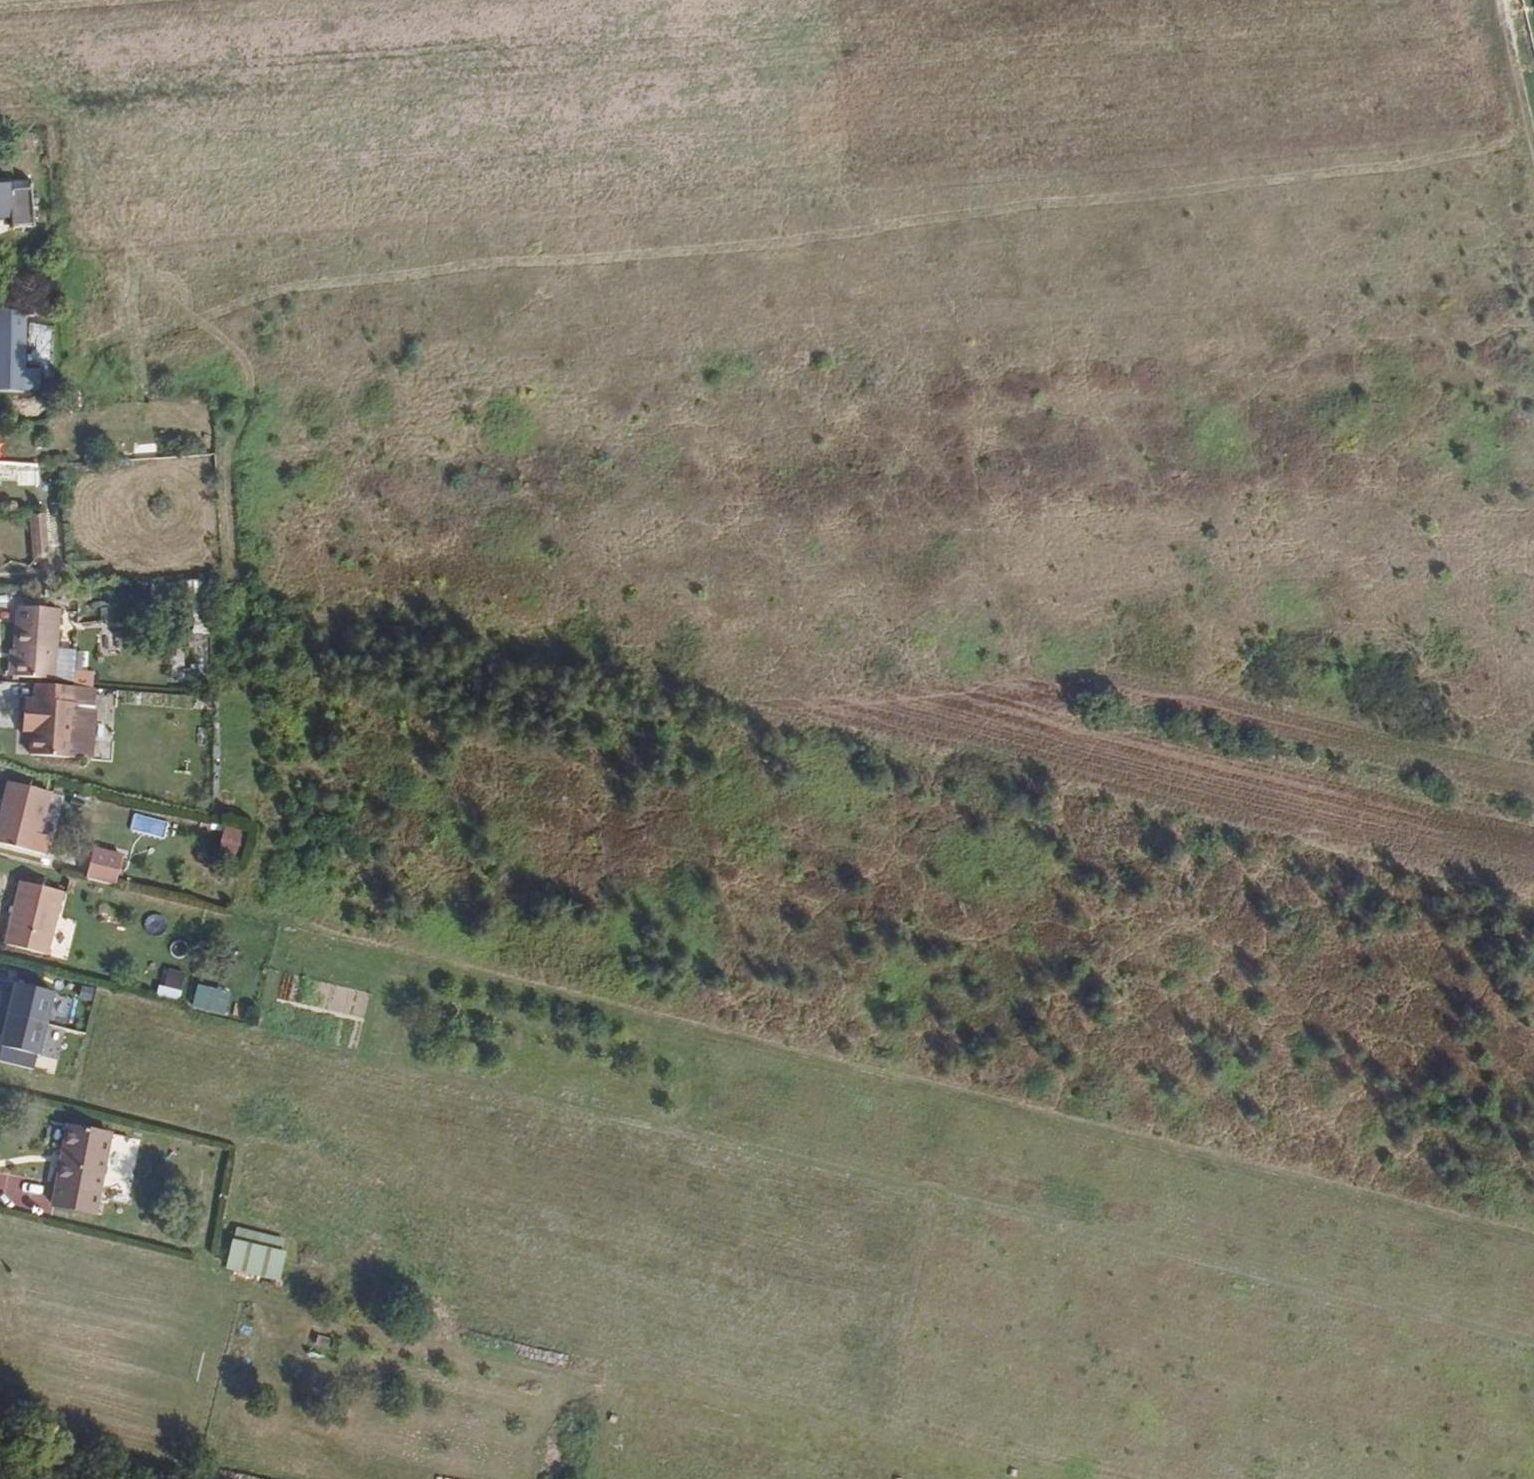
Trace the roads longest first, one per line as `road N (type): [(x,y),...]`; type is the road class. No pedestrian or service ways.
road 1 (track): [(1533,124),(1506,0)]

